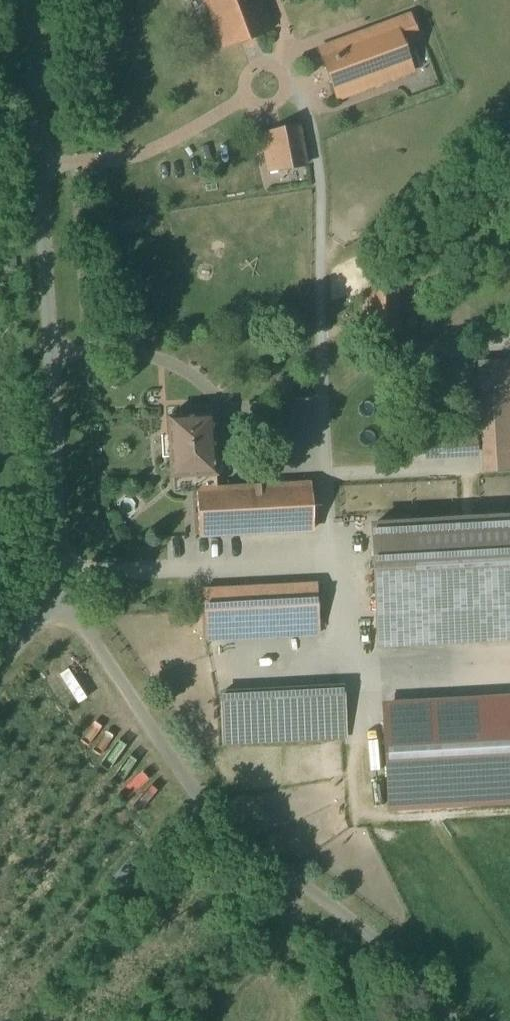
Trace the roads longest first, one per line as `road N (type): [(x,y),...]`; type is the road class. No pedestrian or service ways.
road 1 (unclassified): [(30,0),(65,591)]
road 2 (unclassified): [(65,591),(192,788),(238,836),(390,955),(446,1020)]

